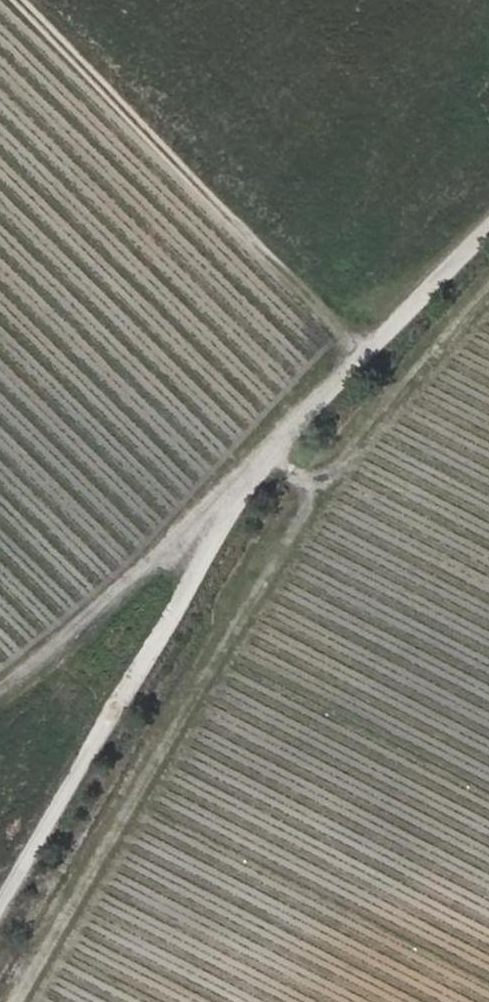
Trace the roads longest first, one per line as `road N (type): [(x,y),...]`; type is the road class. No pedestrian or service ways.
road 1 (track): [(488,234),(312,410),(0,946)]
road 2 (track): [(375,348),(21,0)]
road 3 (track): [(0,698),(29,680),(312,410)]

